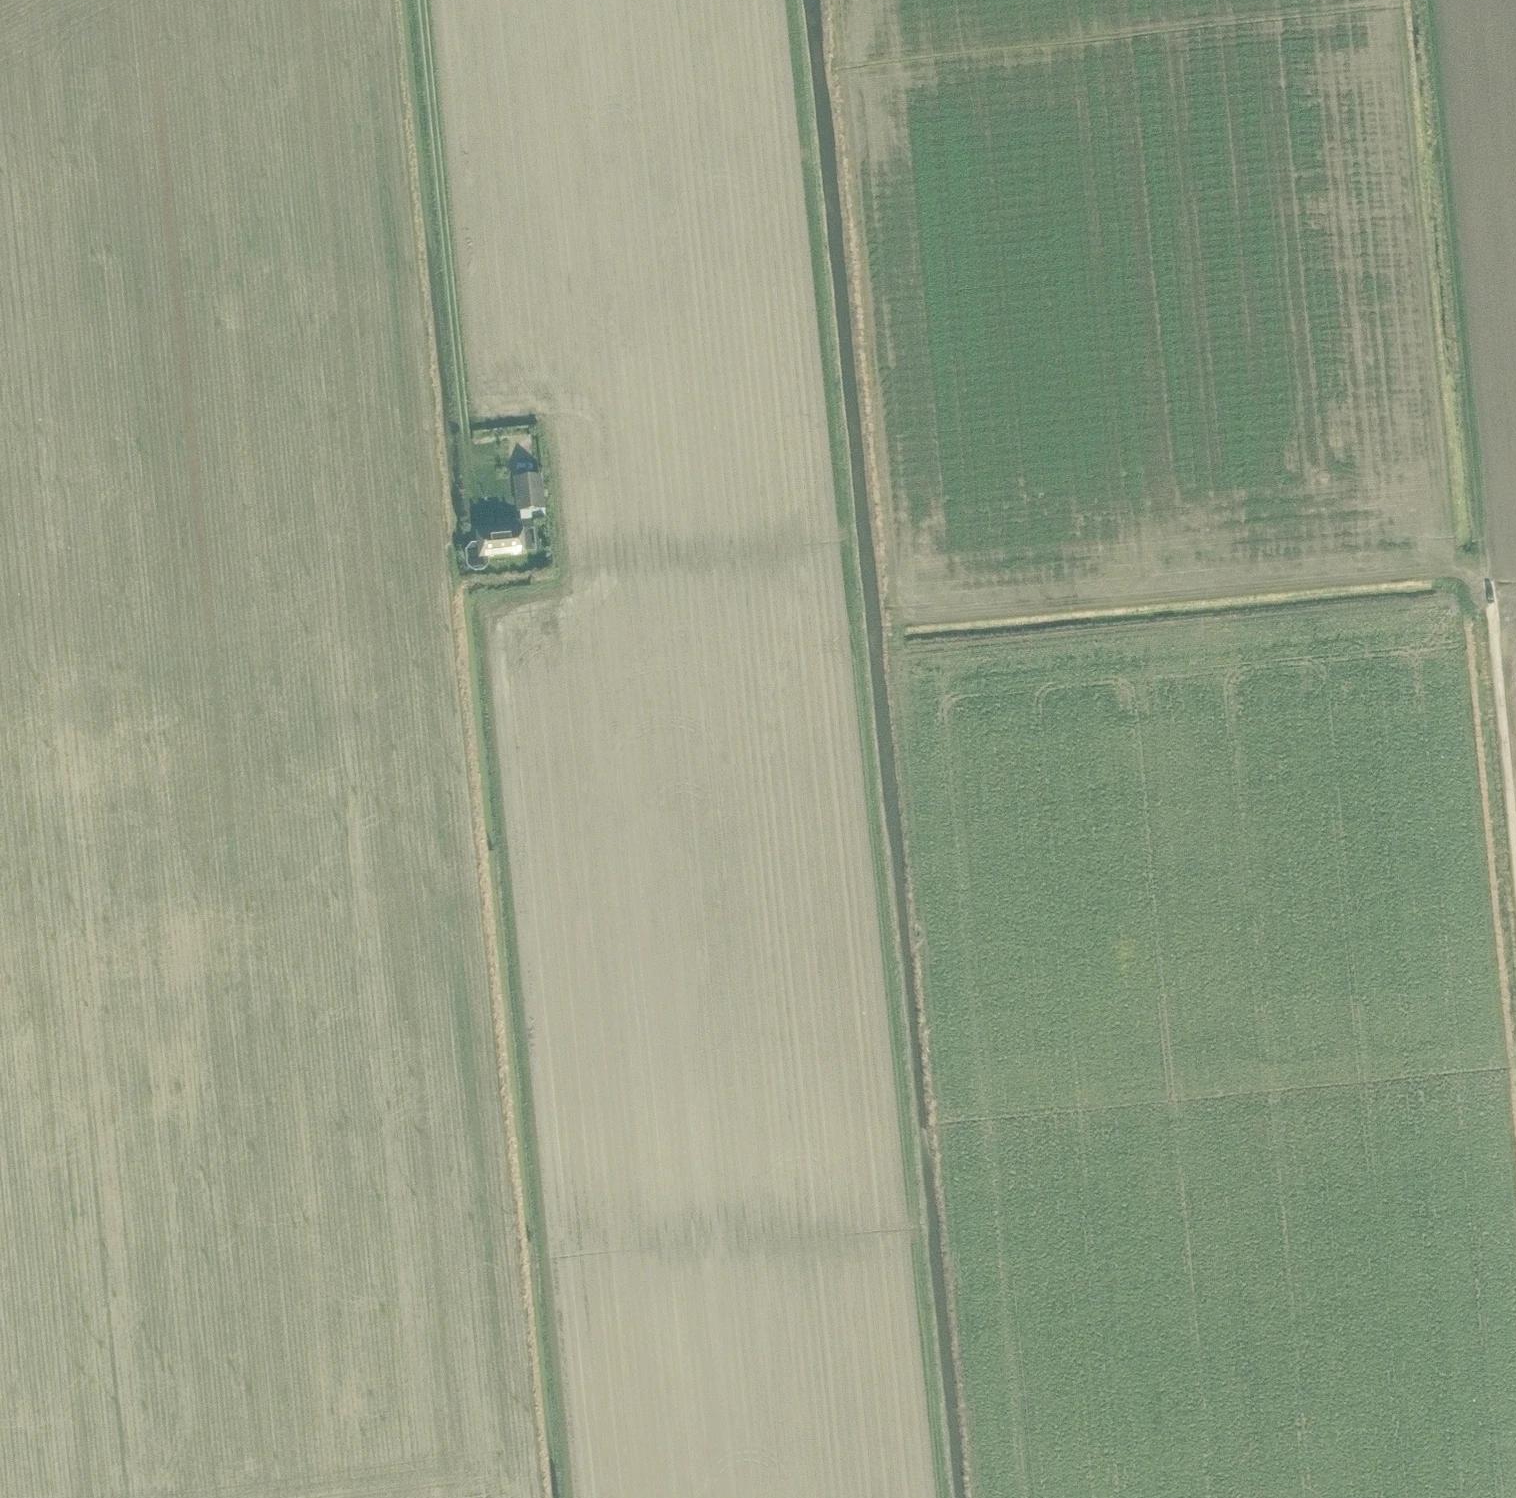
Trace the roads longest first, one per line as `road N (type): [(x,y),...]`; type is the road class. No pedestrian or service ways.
road 1 (track): [(422,0),(464,446)]
road 2 (track): [(1515,855),(1489,584)]

